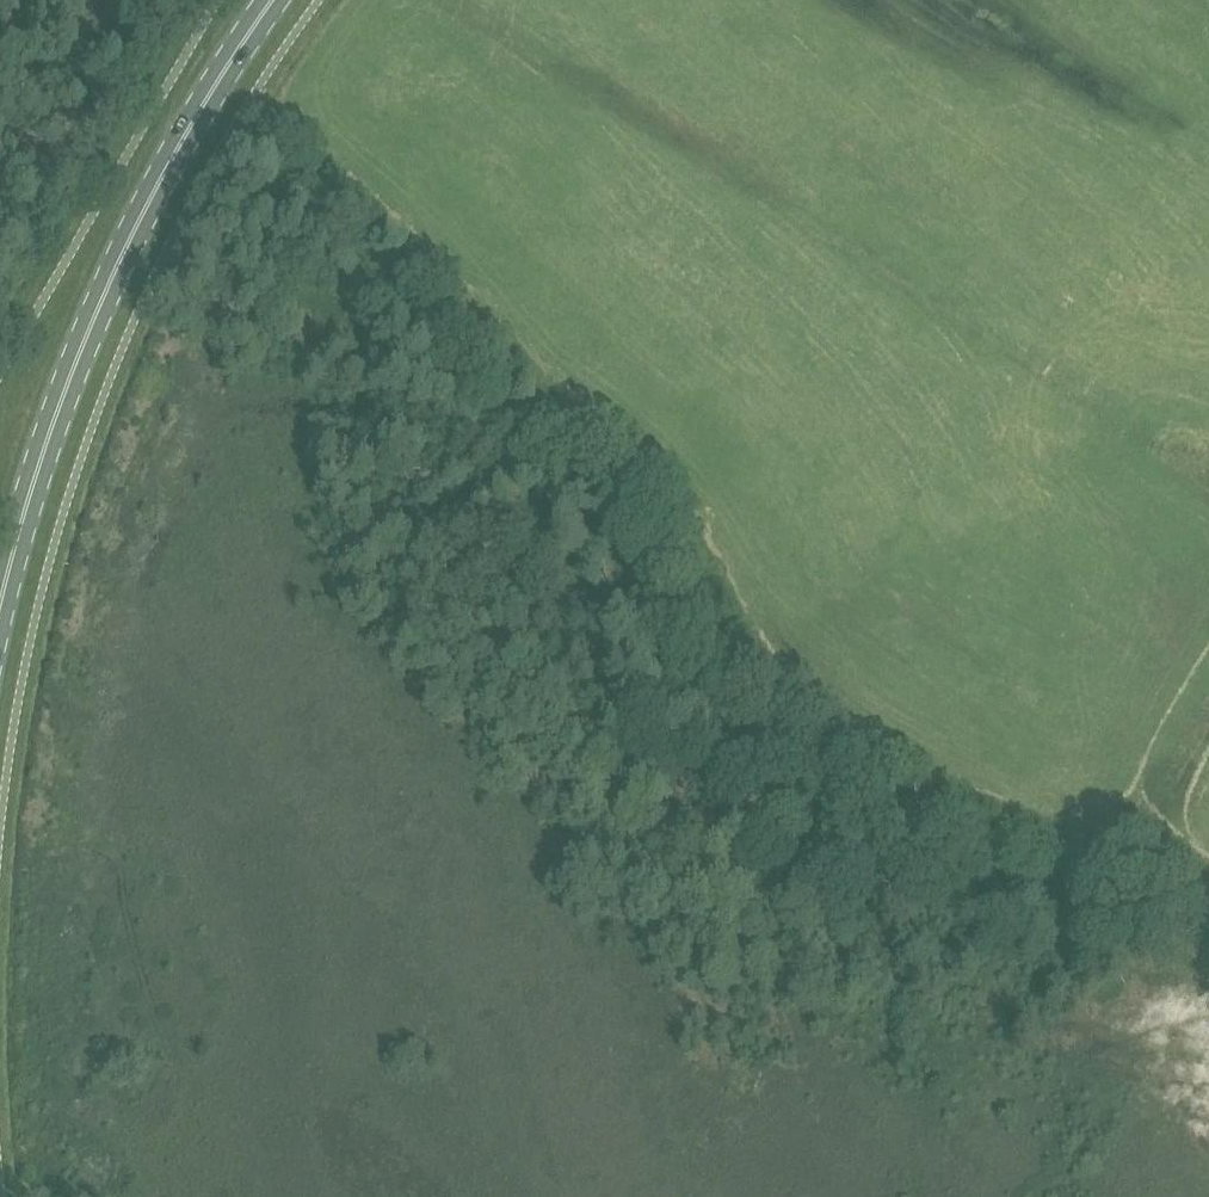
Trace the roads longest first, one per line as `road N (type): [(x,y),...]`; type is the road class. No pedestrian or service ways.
road 1 (secondary): [(0,625),(50,436),(97,313),(182,141),(277,0)]

